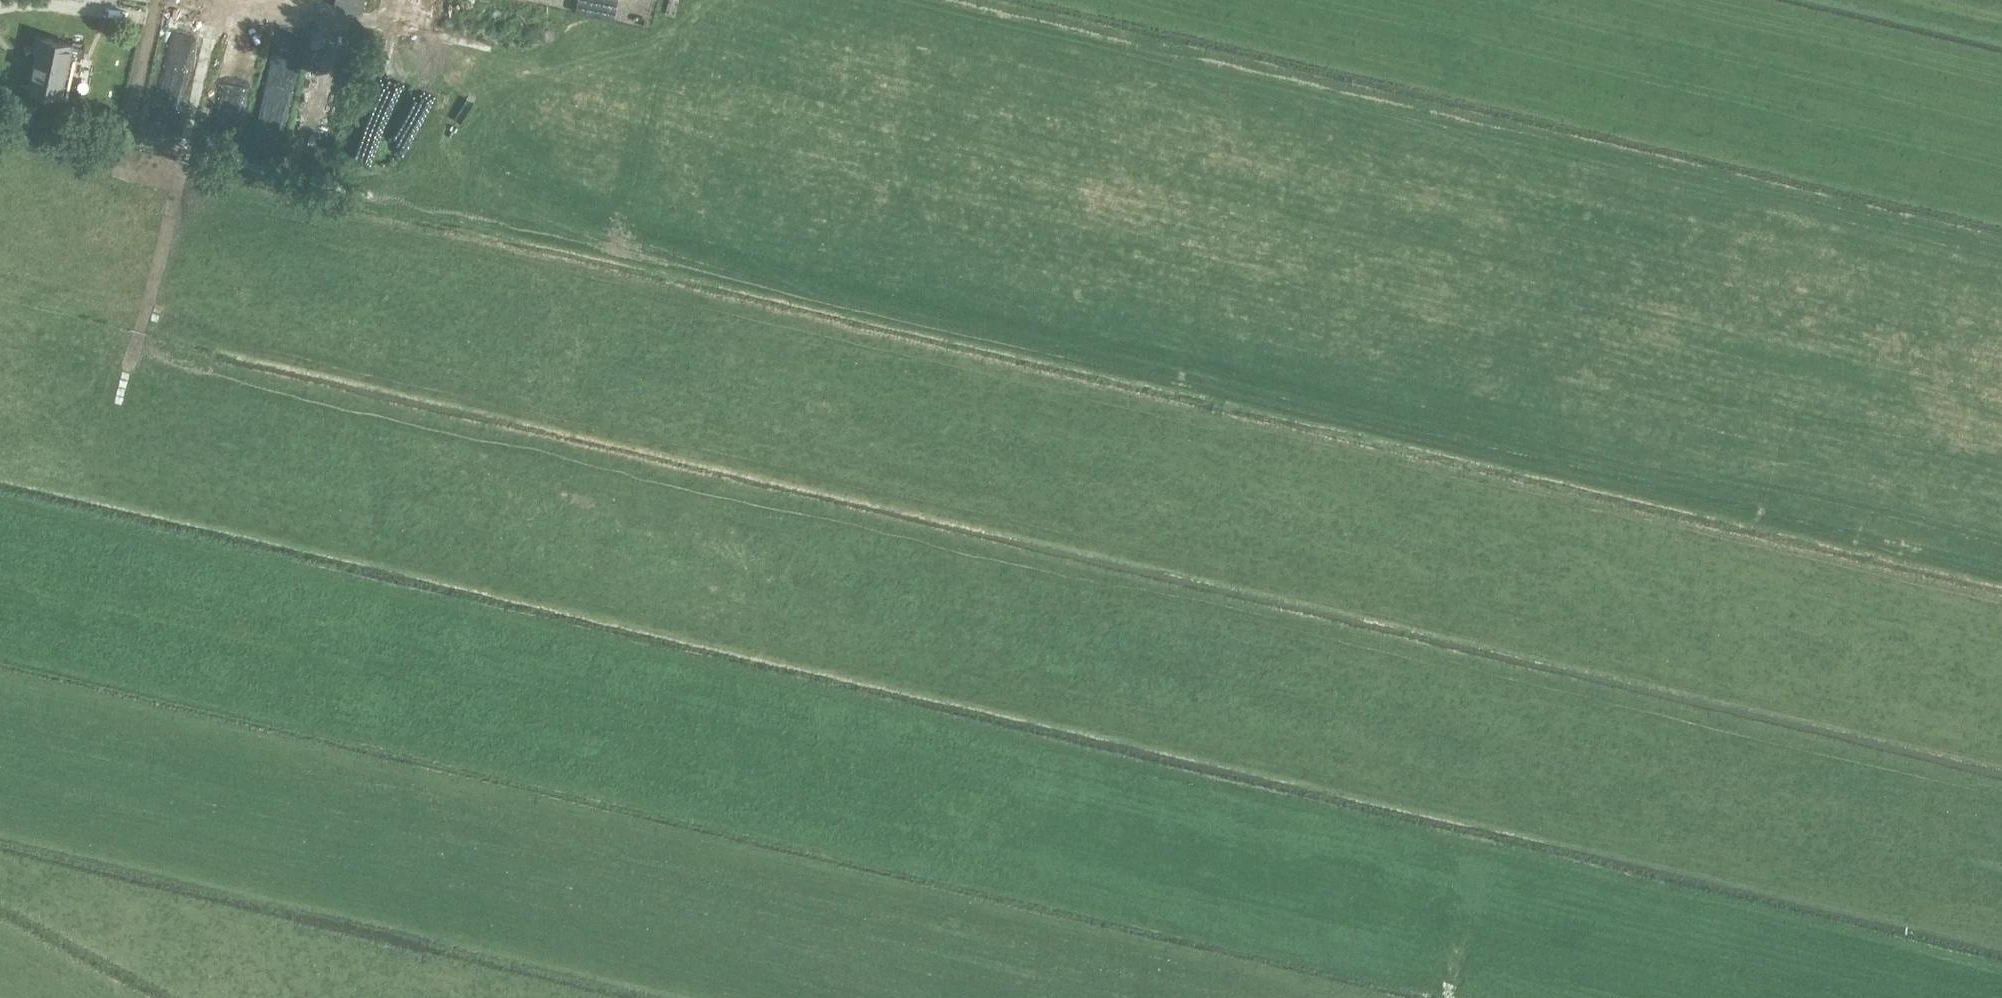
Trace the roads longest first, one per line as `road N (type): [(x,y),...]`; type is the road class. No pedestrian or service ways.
road 1 (track): [(153,16),(126,139),(385,198),(461,203),(588,167),(633,172),(781,217),(887,268),(2001,535)]
road 2 (track): [(142,323),(1486,631),(1554,628),(1777,560),(2001,606)]
road 3 (track): [(224,0),(119,405)]
road 4 (track): [(142,323),(0,236)]

